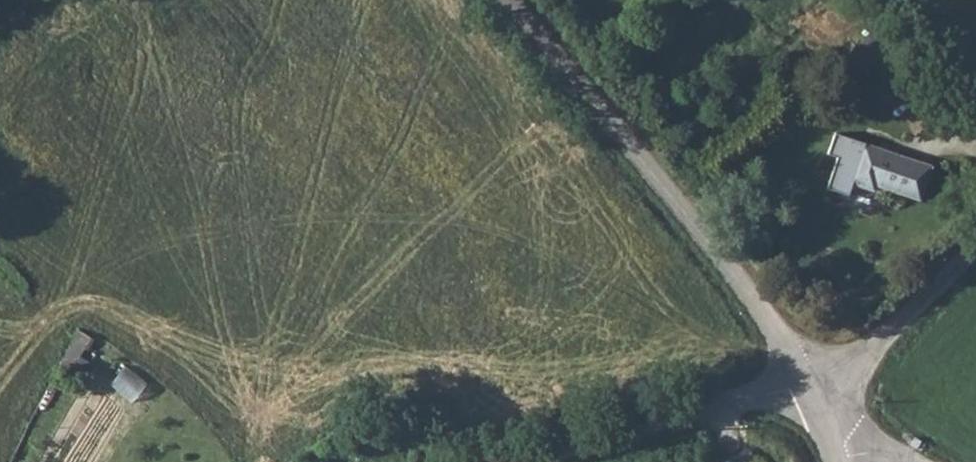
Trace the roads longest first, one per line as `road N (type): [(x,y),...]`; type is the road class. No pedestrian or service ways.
road 1 (tertiary): [(509,0),(749,293),(805,384)]
road 2 (unclassified): [(805,384),(519,461)]
road 3 (unclassified): [(805,384),(907,309),(975,241)]

